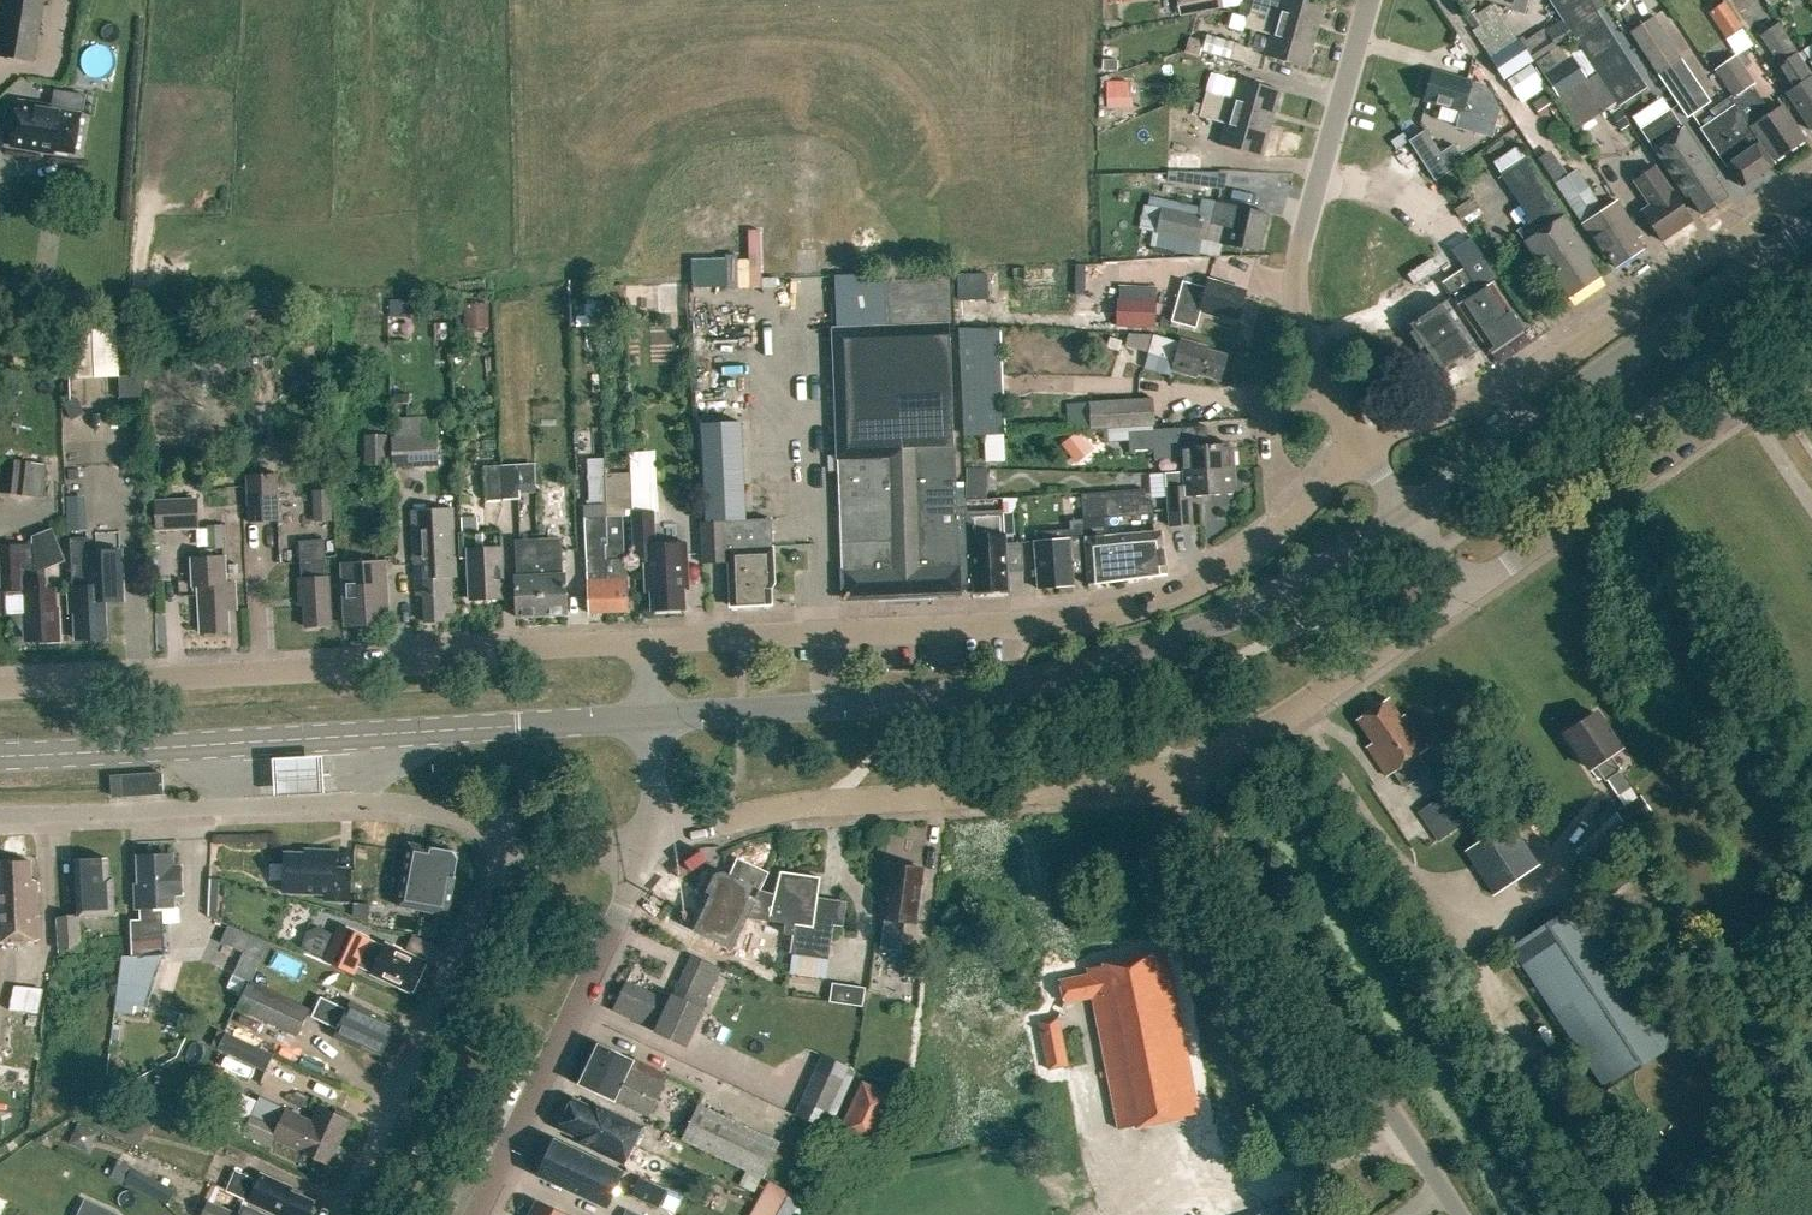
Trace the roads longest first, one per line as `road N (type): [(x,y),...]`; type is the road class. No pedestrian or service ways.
road 1 (secondary): [(648,718),(1005,690),(1276,594),(1407,512)]
road 2 (residential): [(648,642),(1093,618),(1179,594),(1278,529)]
road 3 (residential): [(648,642),(0,690)]
road 4 (secondary): [(0,753),(648,718)]
road 5 (residential): [(0,816),(385,800),(440,807),(492,827),(504,863)]
road 6 (unclassified): [(1462,1214),(1195,821),(1176,770)]
road 7 (residential): [(1356,444),(1484,400),(1811,180)]
road 8 (secondary): [(1407,512),(1811,225)]
road 9 (unclassified): [(473,1214),(655,829)]
road 10 (residential): [(1460,592),(1811,353)]
road 11 (unclassified): [(1323,393),(1298,311),(1298,263),(1369,0)]
road 12 (residential): [(339,1214),(504,863)]
road 13 (unclassified): [(1460,592),(1263,728),(1176,770)]
road 14 (unclassified): [(655,829),(837,802)]
road 15 (residential): [(1278,529),(1268,402),(1323,393)]
road 16 (unclassified): [(1176,770),(1019,791)]
road 17 (residential): [(655,829),(504,863)]
road 18 (unclassified): [(964,794),(837,802)]

